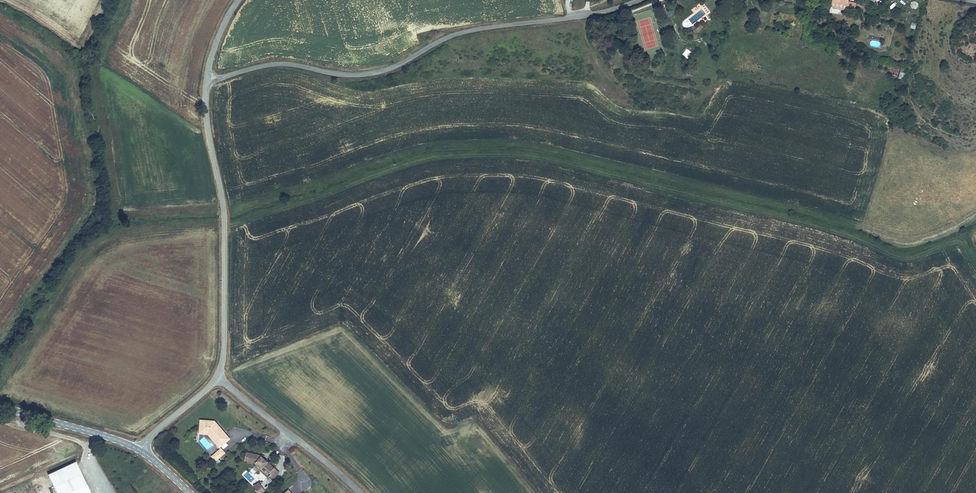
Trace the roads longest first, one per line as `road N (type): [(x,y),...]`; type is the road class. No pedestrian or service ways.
road 1 (unclassified): [(207,80),(284,63),(351,74),(381,71),(457,34),(639,0)]
road 2 (tertiary): [(219,380),(224,217),(207,80)]
road 3 (tertiary): [(360,492),(219,380)]
road 4 (secondary): [(0,405),(140,451)]

